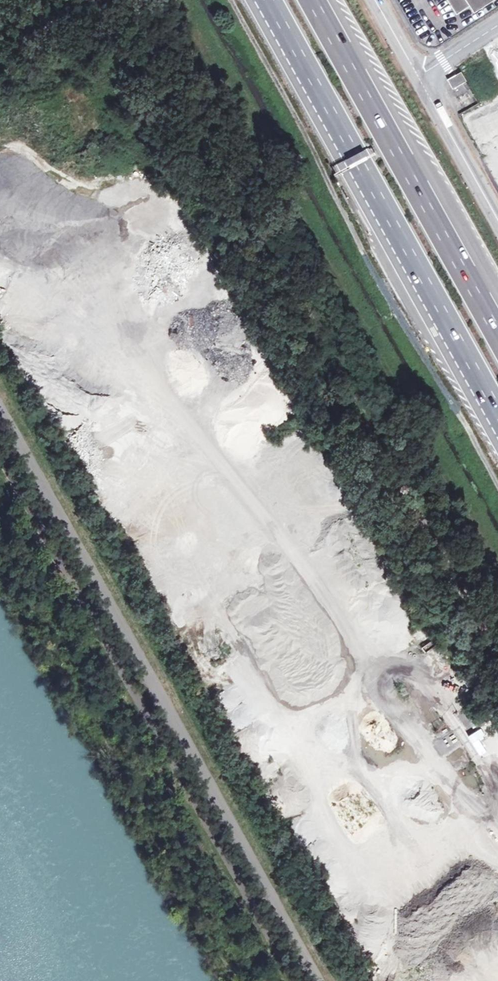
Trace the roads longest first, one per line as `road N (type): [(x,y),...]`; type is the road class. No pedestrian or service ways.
road 1 (motorway): [(269,0),(497,411)]
road 2 (motorway): [(497,320),(320,0)]
road 3 (unclassified): [(497,214),(424,82)]

